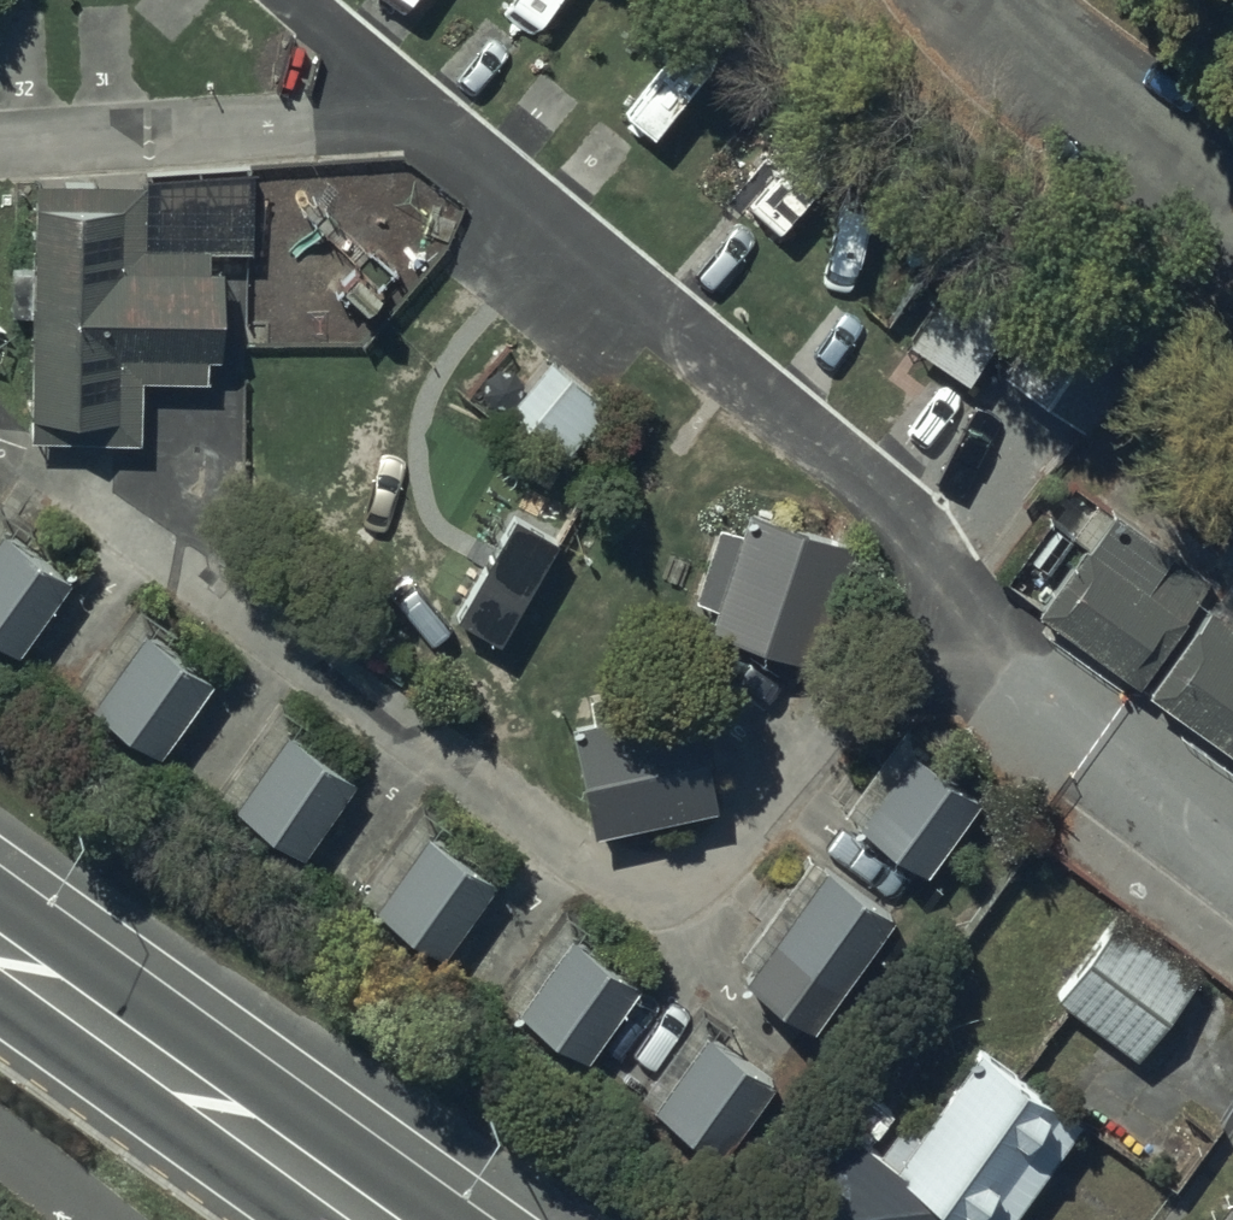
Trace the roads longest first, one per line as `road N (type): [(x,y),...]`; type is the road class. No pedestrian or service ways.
road 1 (residential): [(940,647),(696,893),(634,897),(0,452)]
road 2 (residential): [(940,647),(912,525),(428,113)]
road 3 (secondary): [(0,948),(379,1219)]
road 4 (residential): [(0,150),(428,113)]
road 5 (residential): [(1232,864),(940,647)]
road 6 (residential): [(1232,203),(976,0)]
road 7 (residential): [(428,113),(295,0)]

